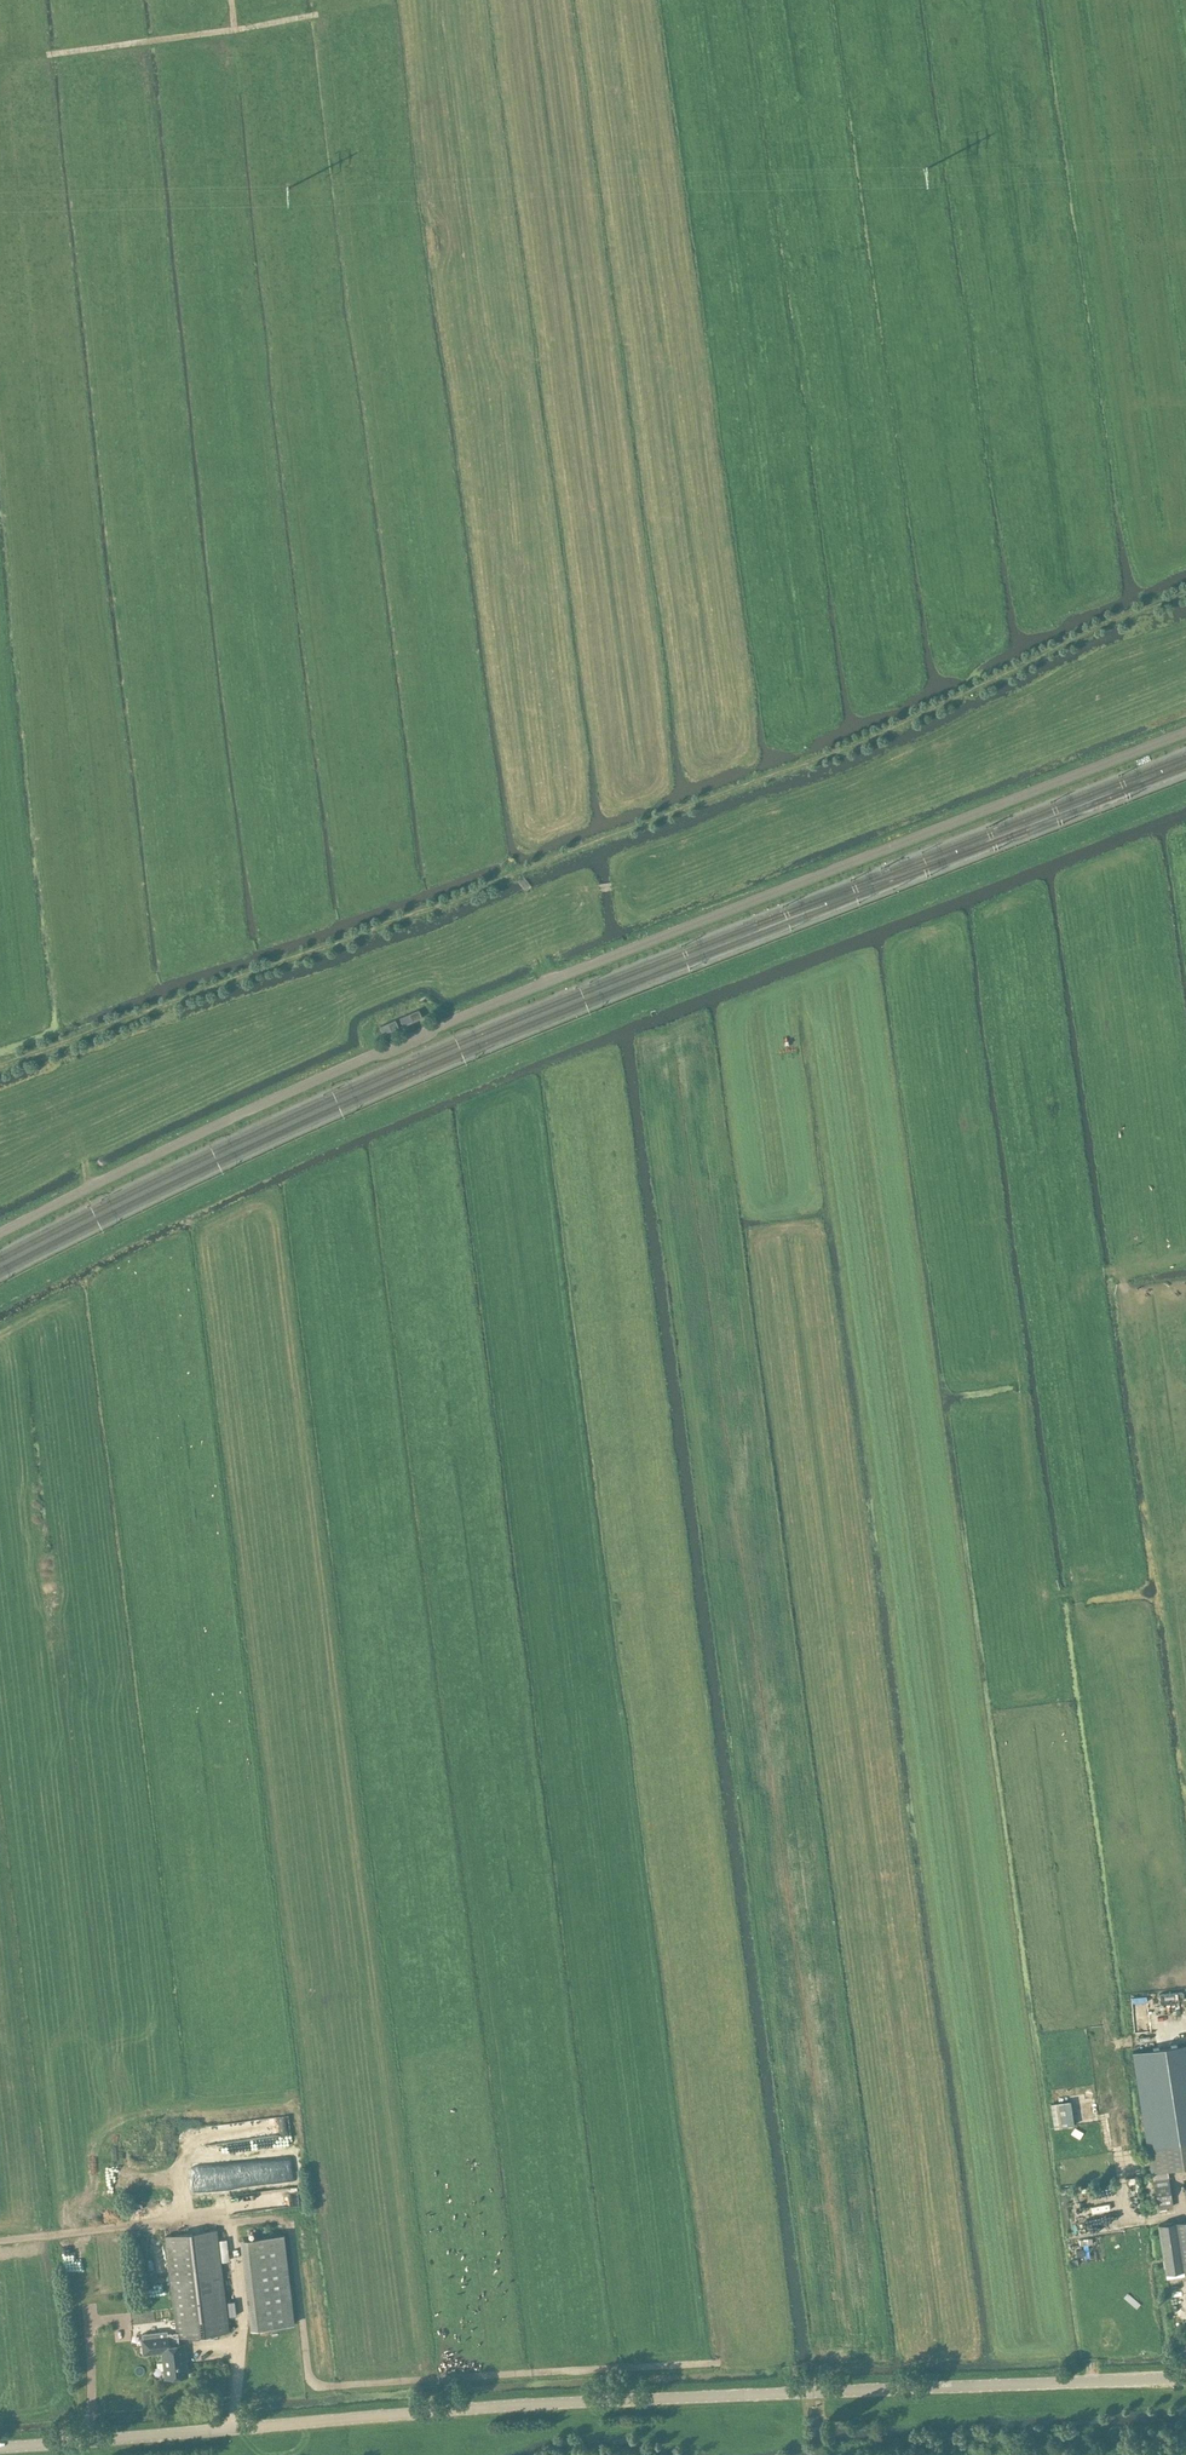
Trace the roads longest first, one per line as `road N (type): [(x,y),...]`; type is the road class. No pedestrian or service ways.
road 1 (unclassified): [(0,2445),(1185,2376)]
road 2 (track): [(61,56),(321,19)]

